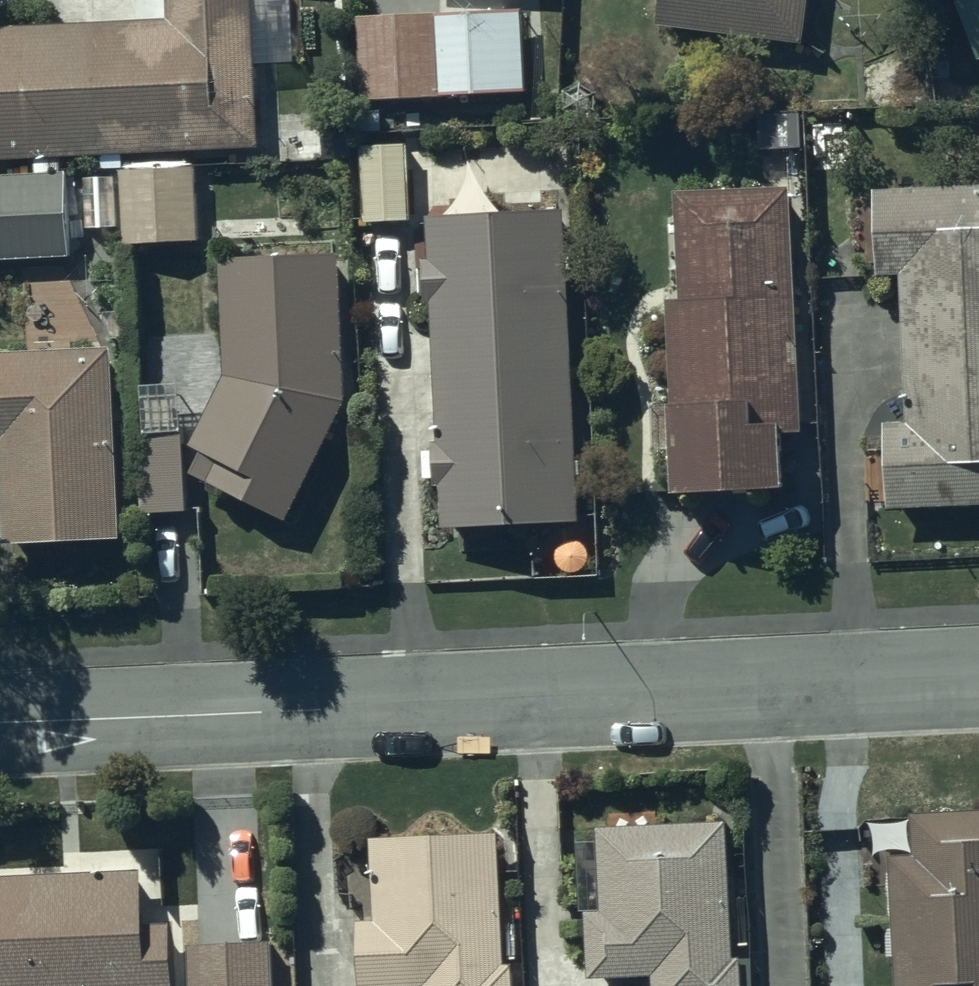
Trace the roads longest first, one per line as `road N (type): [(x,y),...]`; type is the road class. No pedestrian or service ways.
road 1 (residential): [(978,673),(0,726)]

